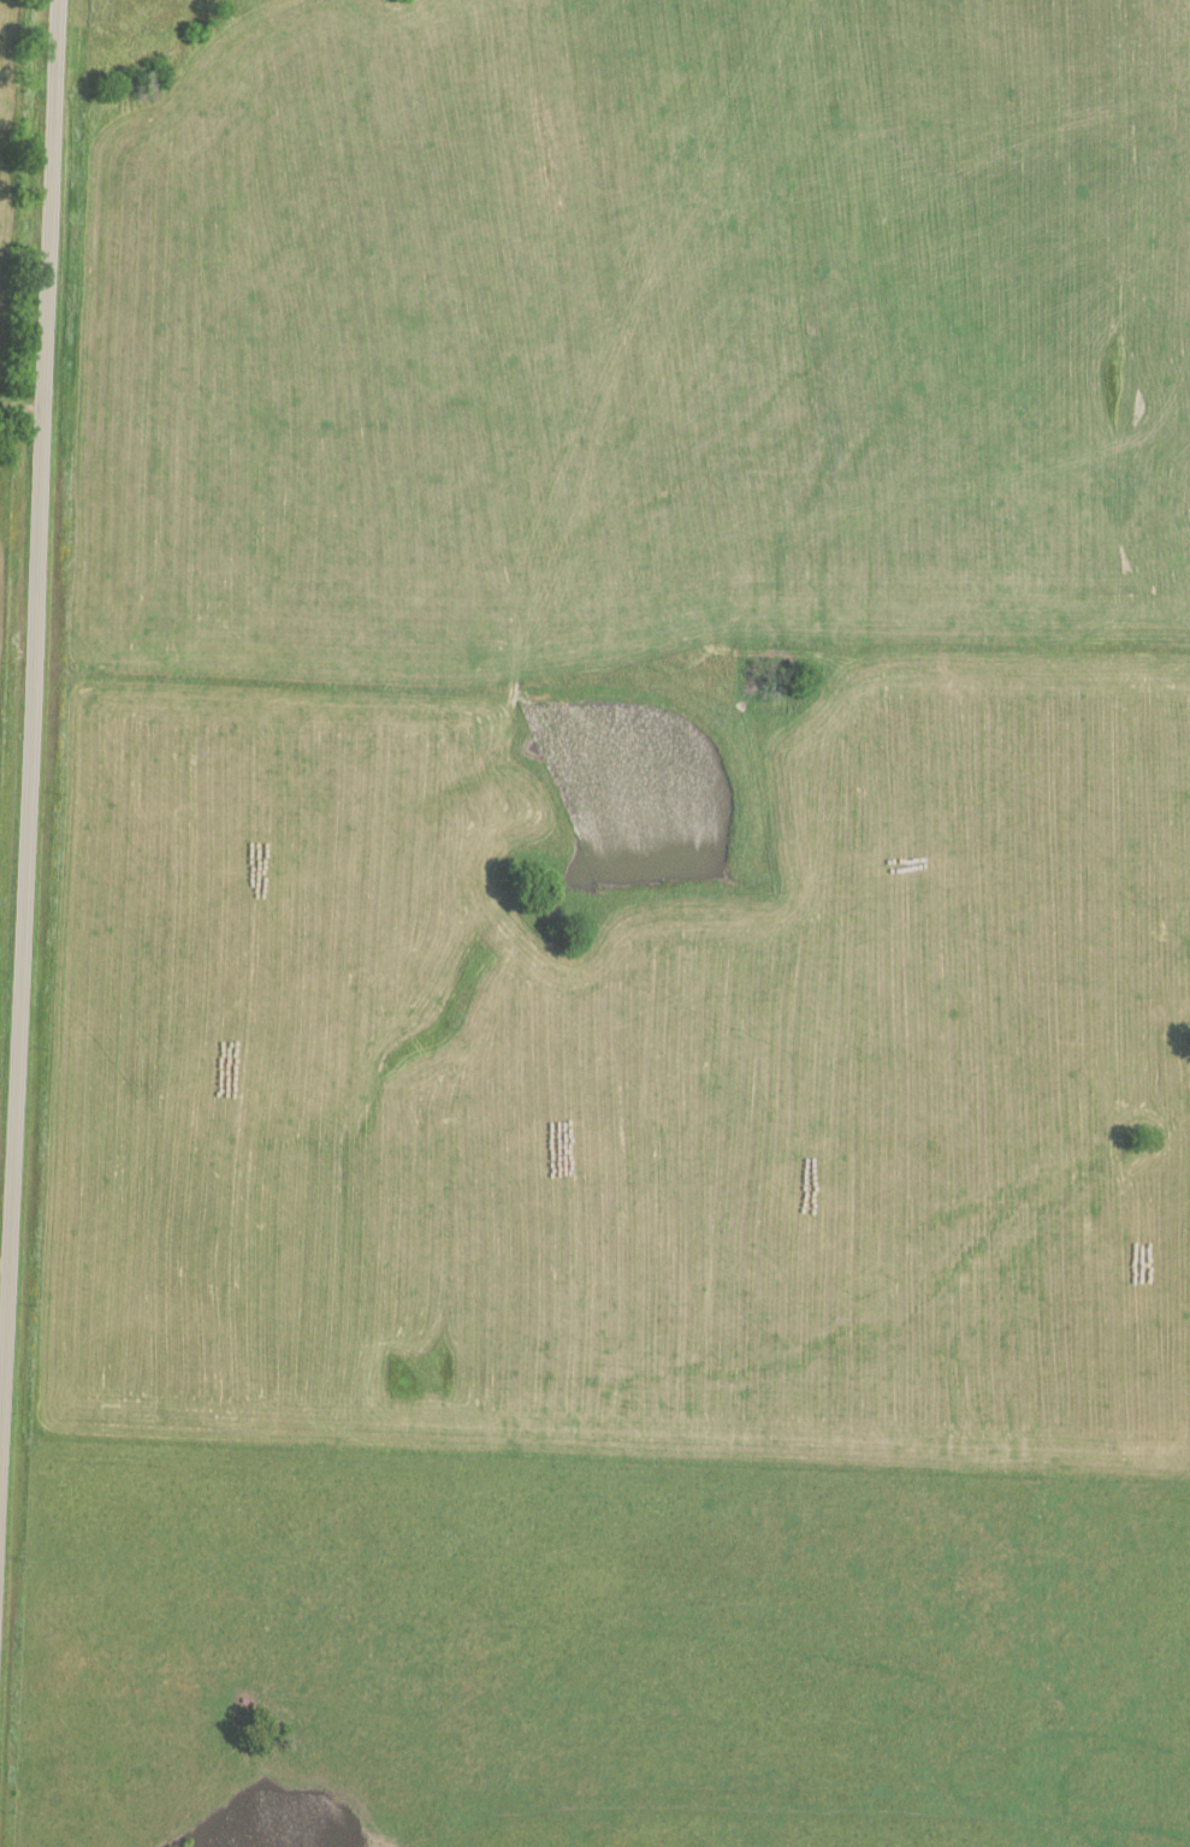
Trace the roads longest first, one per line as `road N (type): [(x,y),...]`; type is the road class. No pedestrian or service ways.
road 1 (secondary): [(57,0),(0,1420)]

